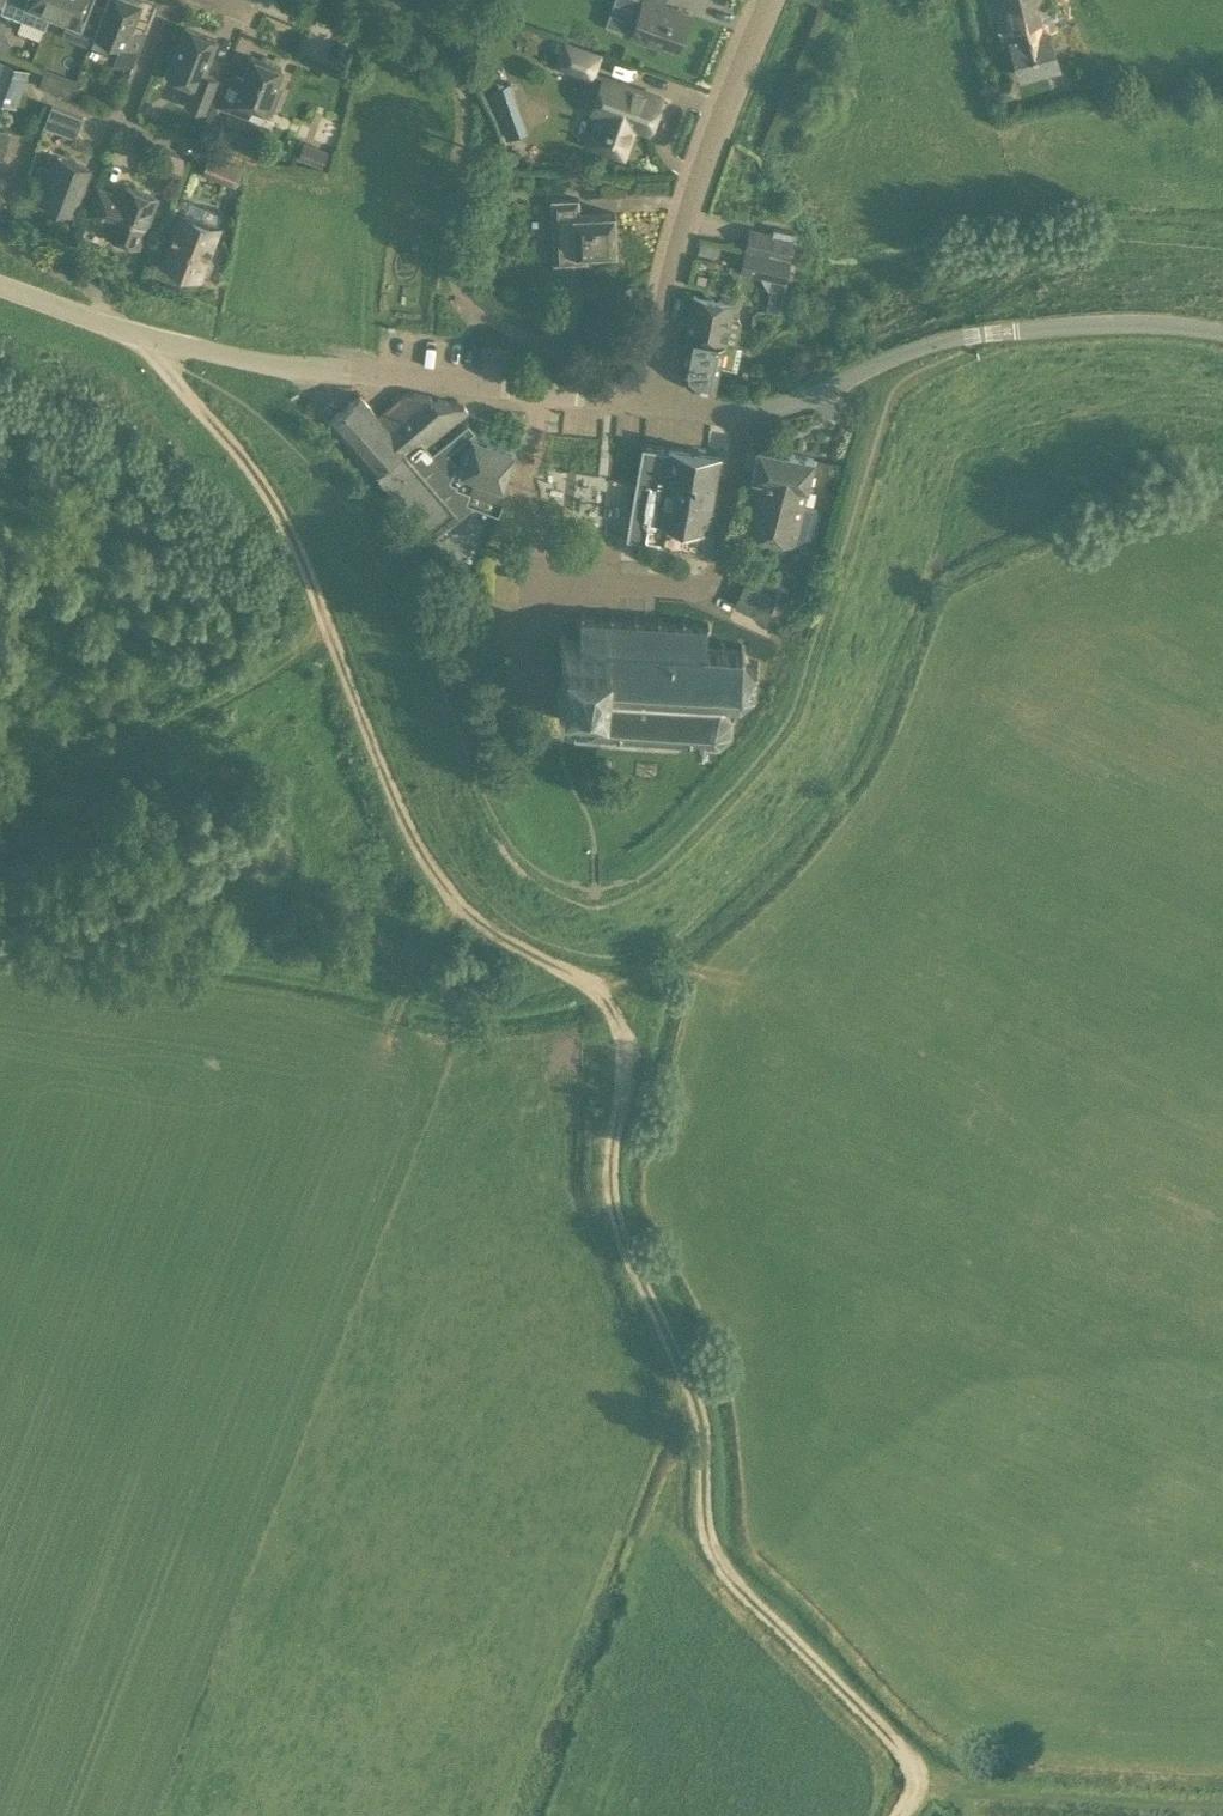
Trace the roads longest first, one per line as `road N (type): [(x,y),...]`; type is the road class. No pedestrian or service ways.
road 1 (track): [(597,986),(623,1040),(615,1210),(685,1362),(703,1430),(711,1544),(723,1573),(922,1769)]
road 2 (unclassified): [(537,393),(244,362),(137,336),(0,285)]
road 3 (track): [(325,623),(408,834),(447,892),(493,939),(597,986)]
road 4 (unclassified): [(653,401),(704,169),(769,0)]
road 5 (track): [(0,812),(233,694),(296,657),(325,623)]
road 6 (residential): [(535,576),(700,589),(720,561),(750,409)]
road 7 (track): [(1222,1778),(1051,1781),(975,1792),(922,1769)]
road 8 (track): [(165,367),(269,500),(325,623)]
road 9 (unclassified): [(1222,331),(1149,321),(968,336)]
road 10 (unclassified): [(750,409),(795,402),(913,349),(968,336)]
road 11 (residential): [(537,393),(522,496),(535,576)]
road 12 (residential): [(118,124),(164,0)]
road 13 (residential): [(535,576),(526,697)]

